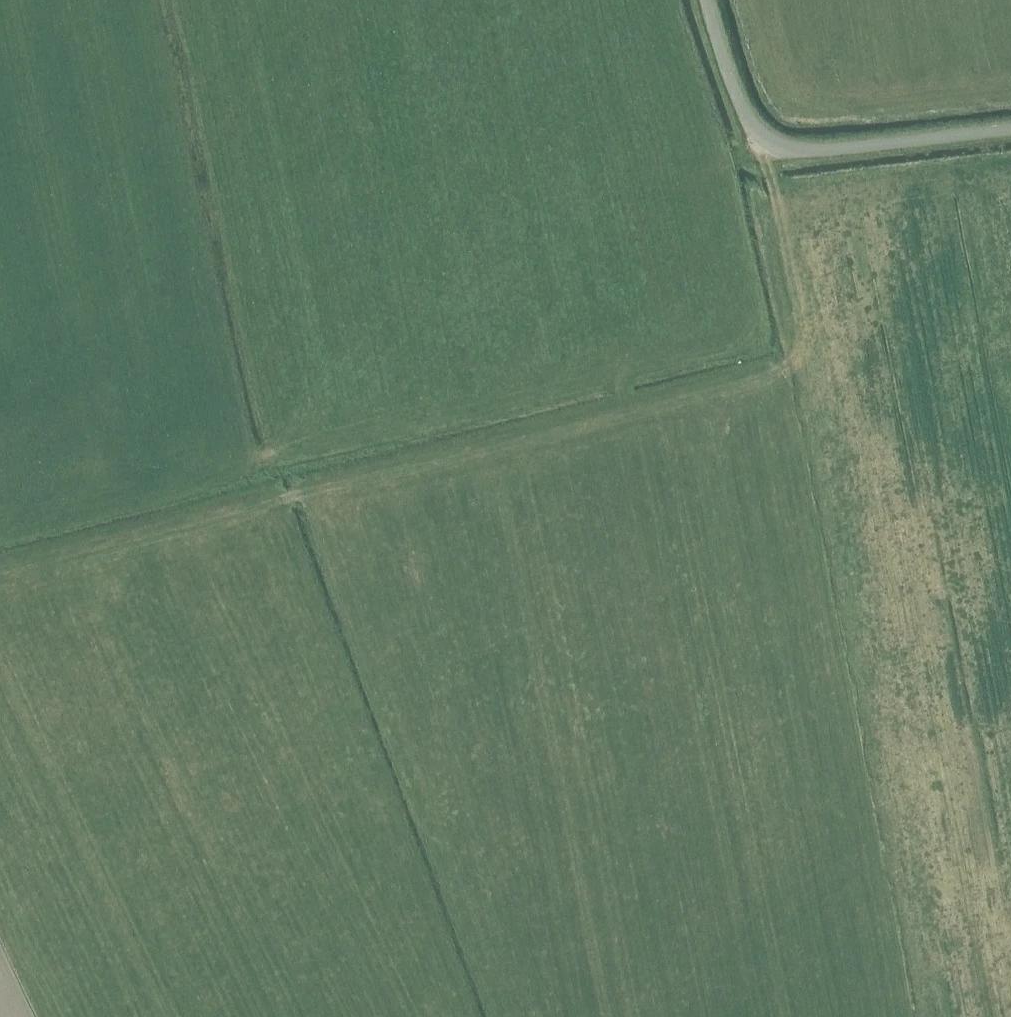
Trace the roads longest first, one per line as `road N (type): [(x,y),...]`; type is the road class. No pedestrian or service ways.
road 1 (unclassified): [(1010,134),(787,152),(756,135),(733,94),(707,0)]

